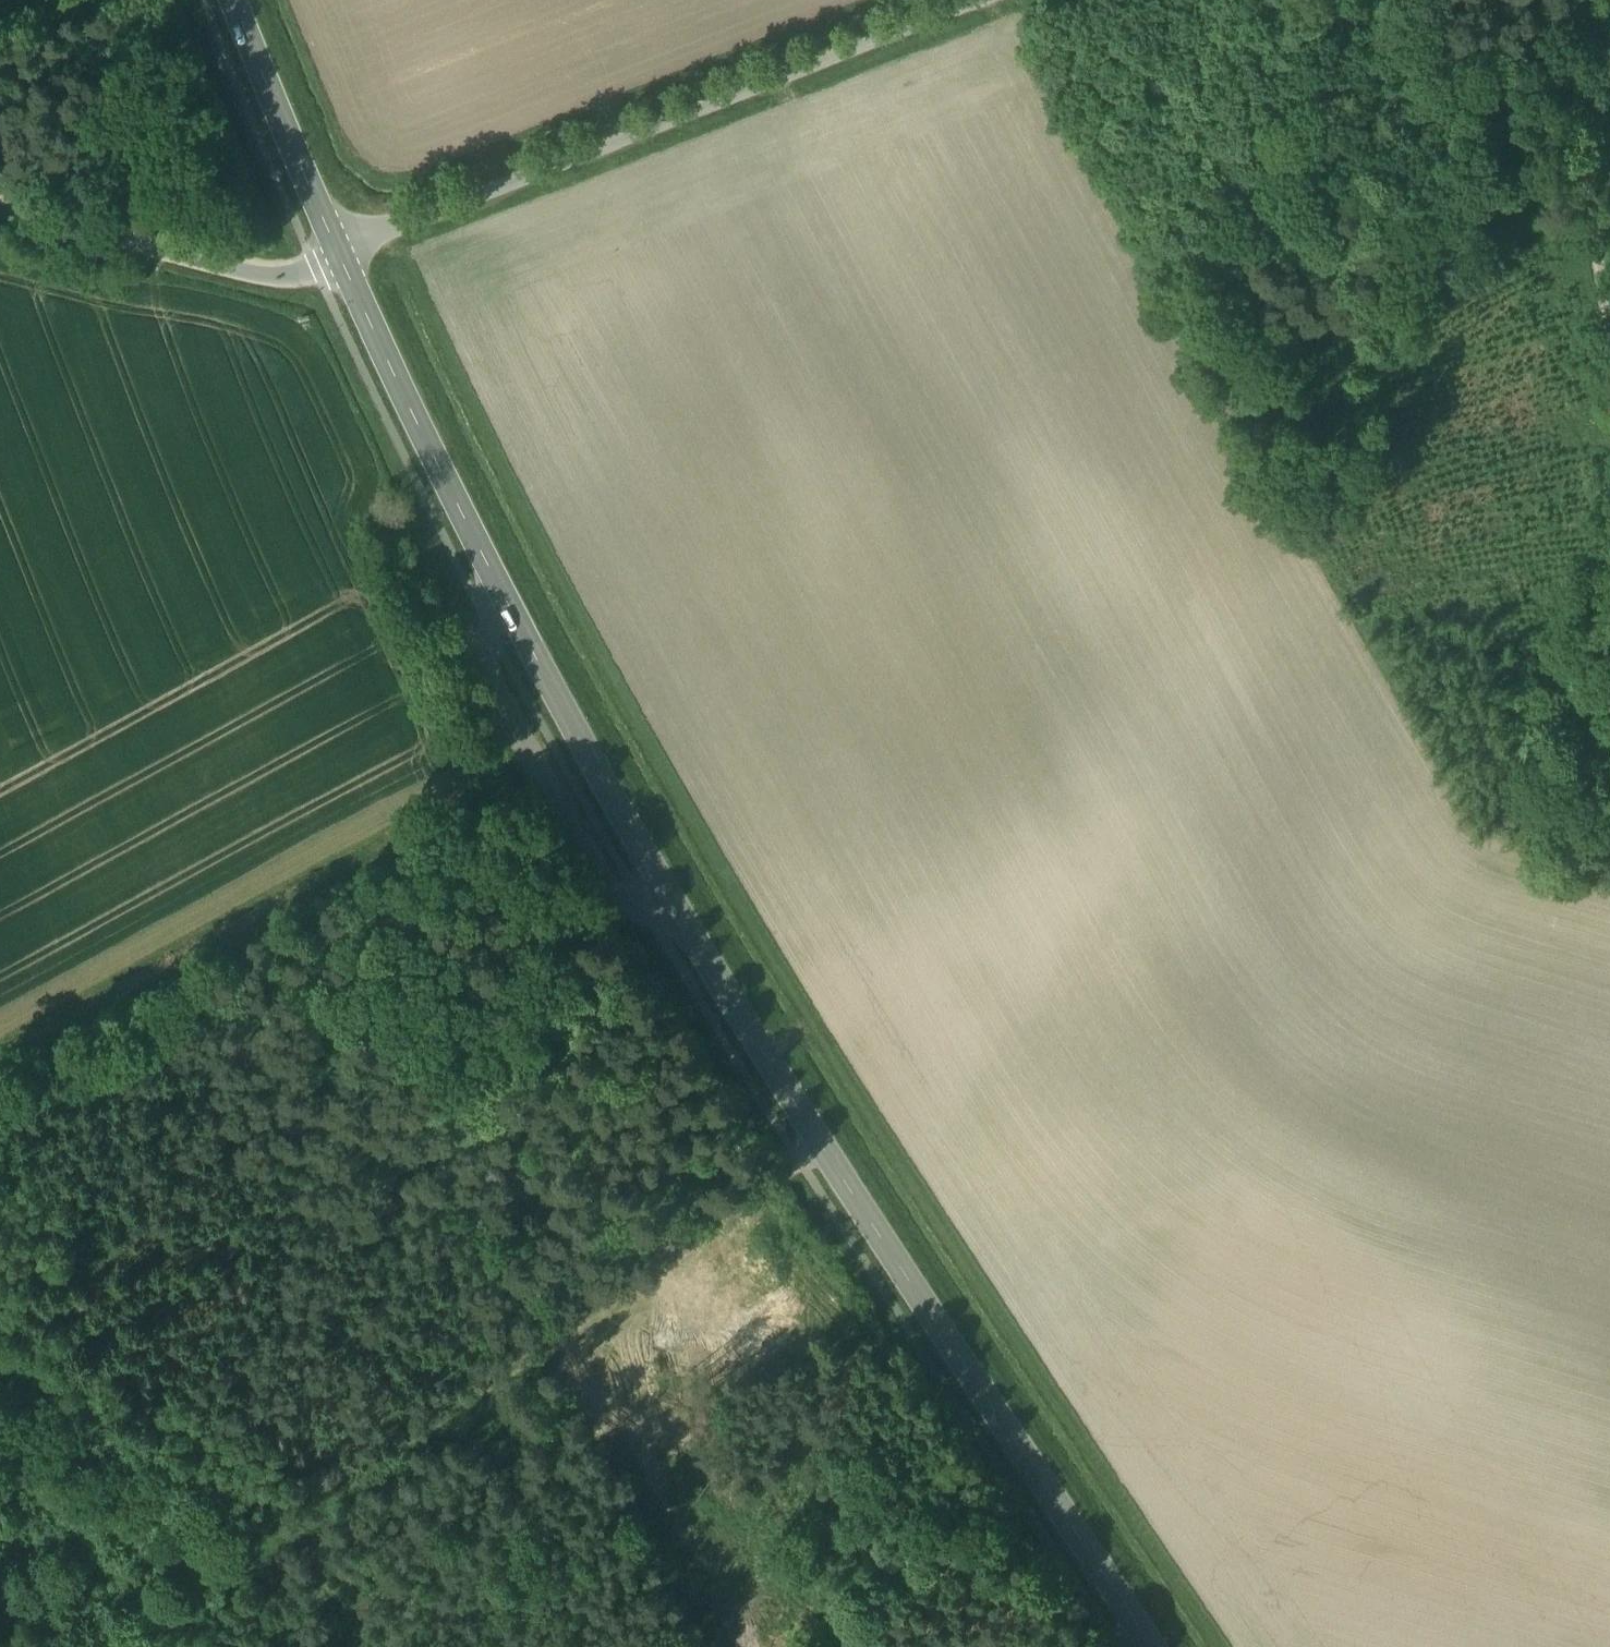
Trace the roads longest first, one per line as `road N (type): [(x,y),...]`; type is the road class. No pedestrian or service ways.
road 1 (tertiary): [(341,257),(510,608),(676,909),(819,1141),(1153,1646)]
road 2 (track): [(819,1141),(655,1275),(391,1439),(114,1646)]
road 3 (unclassified): [(341,257),(407,224),(986,0)]
road 4 (unclassified): [(0,208),(285,279),(341,257)]
road 5 (tertiary): [(233,0),(341,257)]
road 6 (track): [(1609,259),(1563,0)]
road 7 (track): [(595,1312),(635,1415),(692,1503)]

